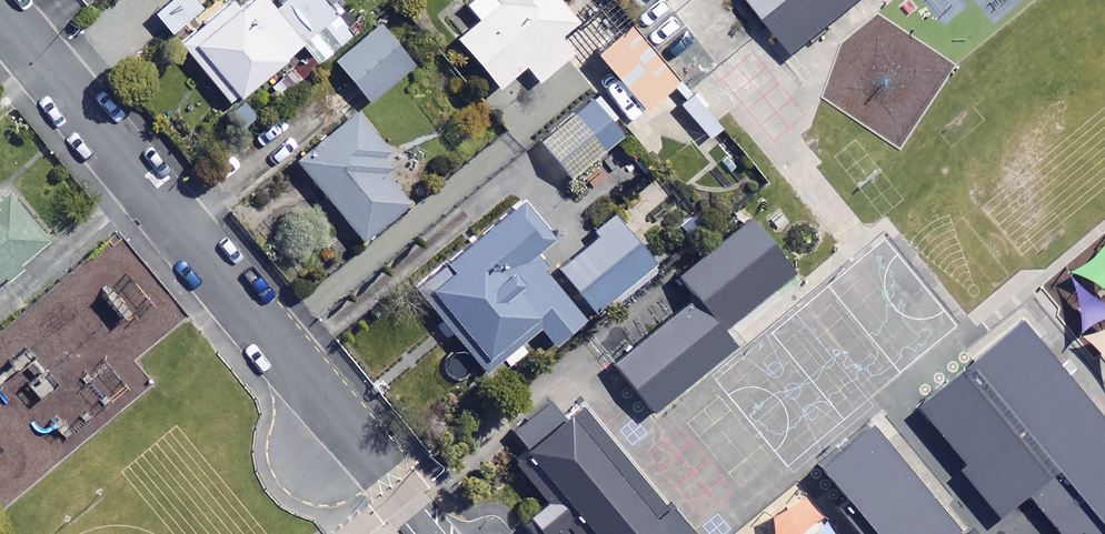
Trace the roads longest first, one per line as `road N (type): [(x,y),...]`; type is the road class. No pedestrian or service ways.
road 1 (residential): [(347,437),(0,13)]

